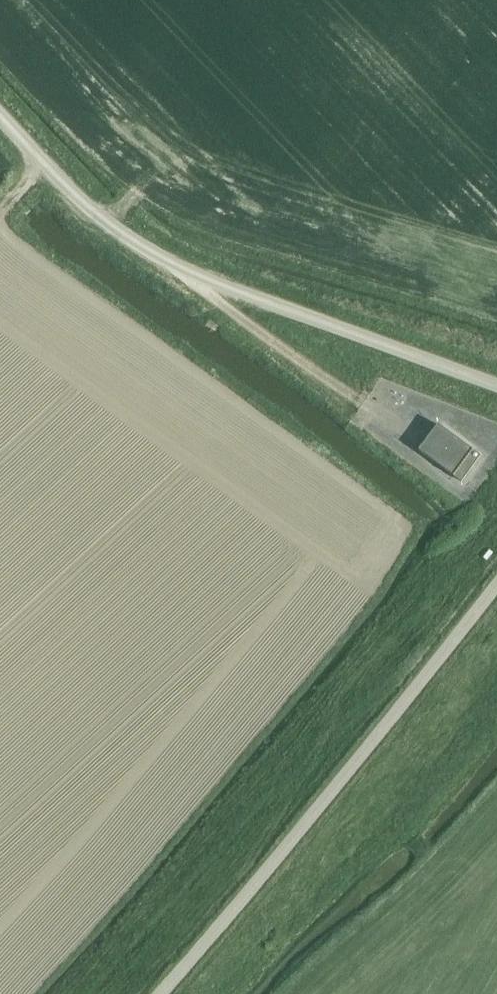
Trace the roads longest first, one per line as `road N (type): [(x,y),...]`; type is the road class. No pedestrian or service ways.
road 1 (unclassified): [(496,384),(181,269),(92,209),(0,115)]
road 2 (unclassified): [(156,993),(496,582)]

